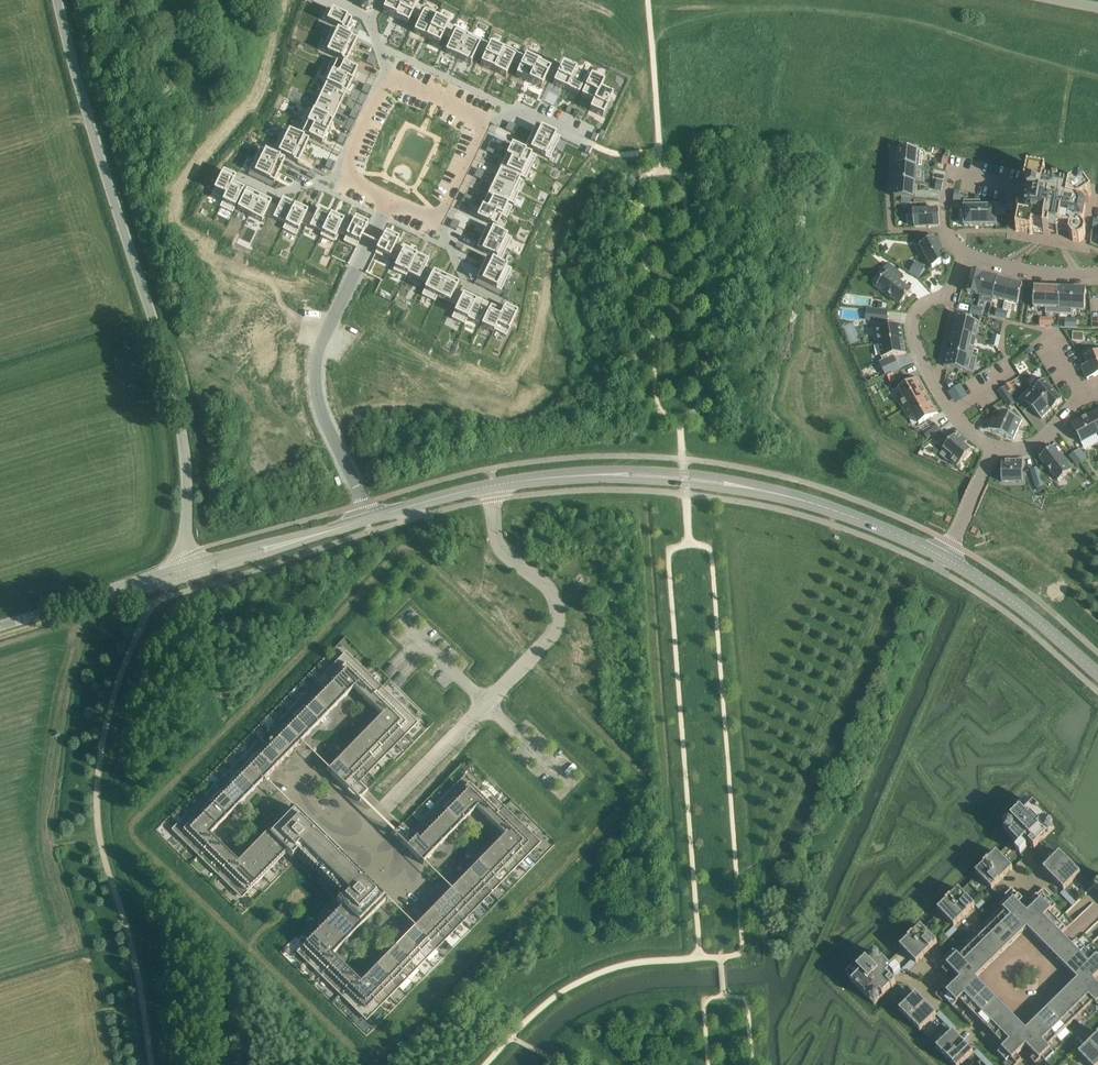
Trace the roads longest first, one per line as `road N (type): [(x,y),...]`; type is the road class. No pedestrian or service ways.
road 1 (unclassified): [(188,564),(182,432),(170,381),(57,0)]
road 2 (unclassified): [(494,485),(608,473),(723,483),(840,512),(944,558)]
road 3 (unclassified): [(382,810),(557,623),(549,590),(502,548),(494,485)]
road 4 (residential): [(367,519),(317,371),(328,327),(389,203)]
road 5 (residential): [(994,448),(951,412),(913,328),(923,305),(952,287),(966,254)]
road 6 (unclassified): [(944,558),(1008,599),(1097,675)]
road 7 (residential): [(966,254),(1044,272),(1097,272)]
road 8 (unclassified): [(367,519),(494,485)]
road 9 (unclassified): [(188,579),(308,537)]
road 10 (unclassified): [(308,537),(188,564)]
road 11 (residential): [(1097,394),(1082,399),(1039,443),(994,448)]
road 12 (unclassified): [(188,564),(73,604)]
road 13 (residential): [(994,448),(944,558)]

